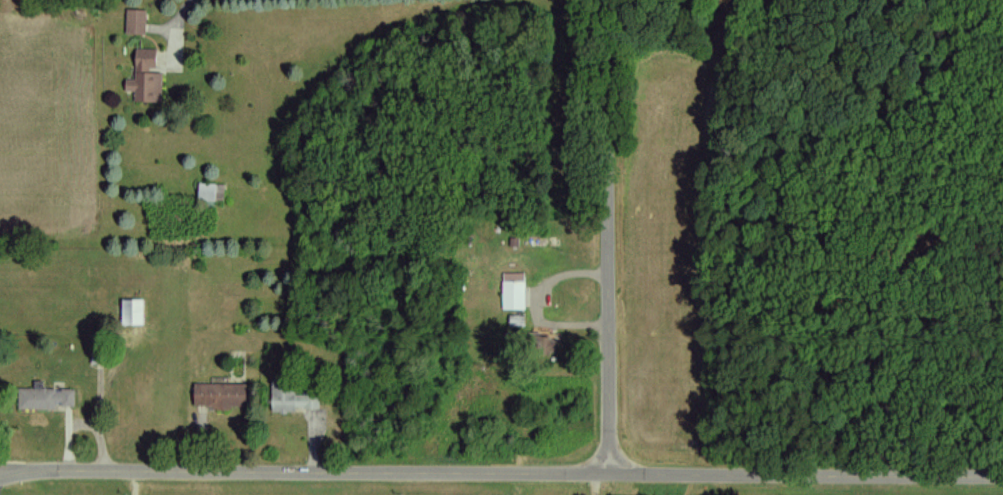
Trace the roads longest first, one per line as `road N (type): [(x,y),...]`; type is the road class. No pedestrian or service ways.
road 1 (residential): [(1002,477),(0,471)]
road 2 (residential): [(607,0),(609,474)]

